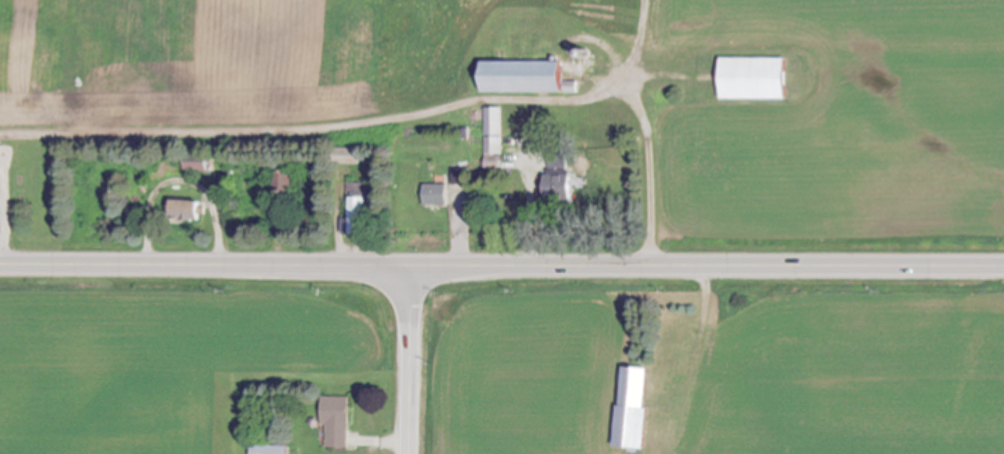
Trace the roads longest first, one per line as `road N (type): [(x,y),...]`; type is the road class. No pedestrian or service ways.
road 1 (primary): [(1003,264),(0,262)]
road 2 (residential): [(409,453),(411,263)]

